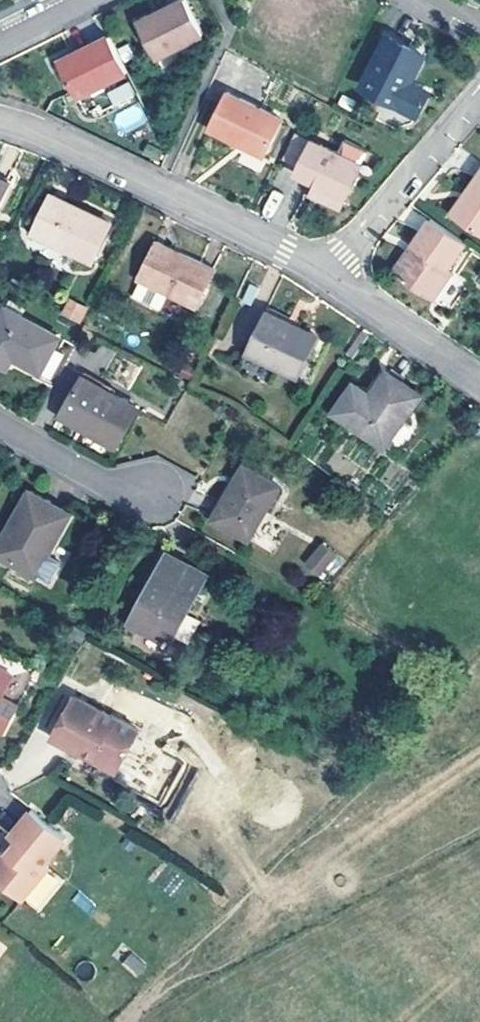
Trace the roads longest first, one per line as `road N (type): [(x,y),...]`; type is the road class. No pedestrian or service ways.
road 1 (residential): [(323,271),(65,141),(0,120)]
road 2 (residential): [(323,271),(479,88)]
road 3 (residential): [(479,380),(323,271)]
road 4 (residential): [(135,502),(0,421)]

